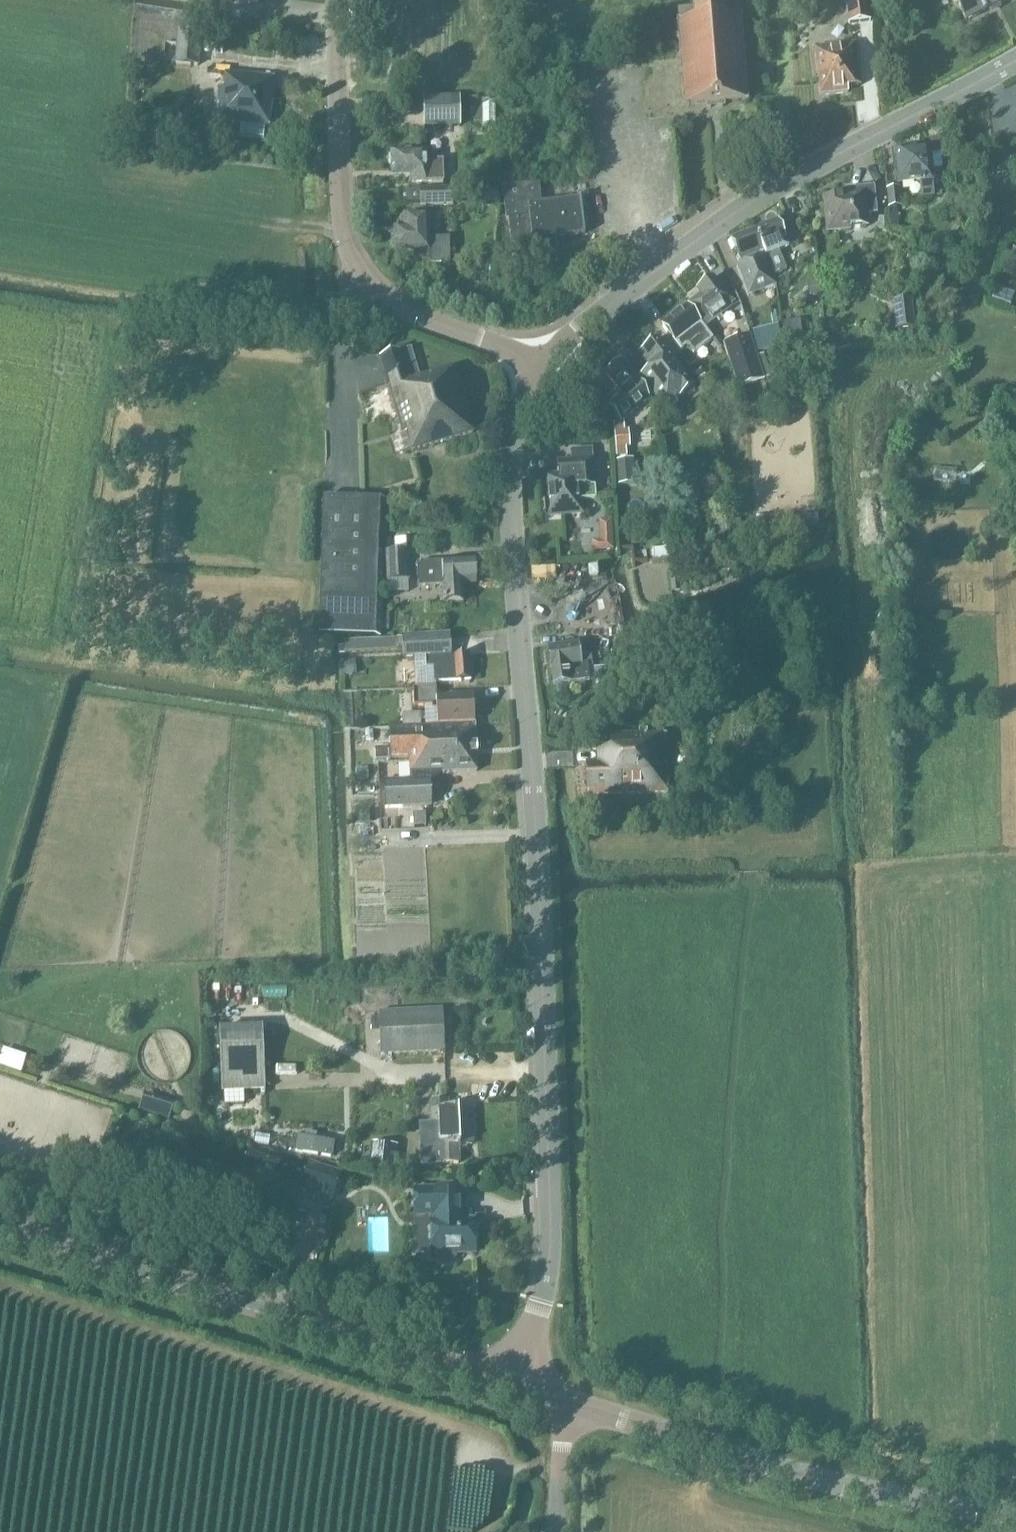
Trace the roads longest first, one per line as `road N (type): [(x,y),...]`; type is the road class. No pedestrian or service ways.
road 1 (tertiary): [(520,1384),(545,1273),(548,1217),(510,455),(537,365)]
road 2 (tertiary): [(537,365),(739,215),(1015,60)]
road 3 (tertiary): [(520,1384),(0,1227)]
road 4 (unclassified): [(537,365),(378,292),(342,227),(337,0)]
road 5 (tertiary): [(566,1404),(876,1497),(1015,1517)]
road 6 (residential): [(566,1404),(555,1531)]

